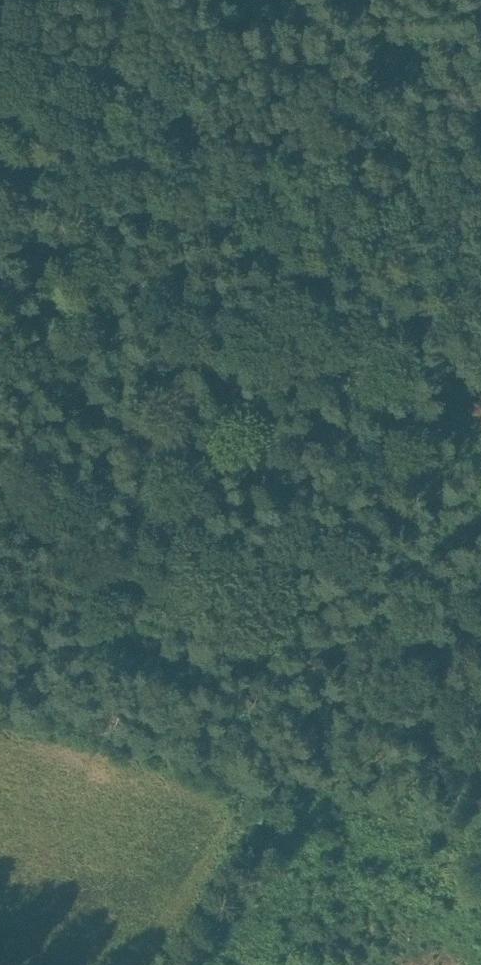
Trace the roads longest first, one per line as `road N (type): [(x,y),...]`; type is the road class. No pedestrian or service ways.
road 1 (track): [(480,213),(0,21)]
road 2 (track): [(0,545),(480,633)]

